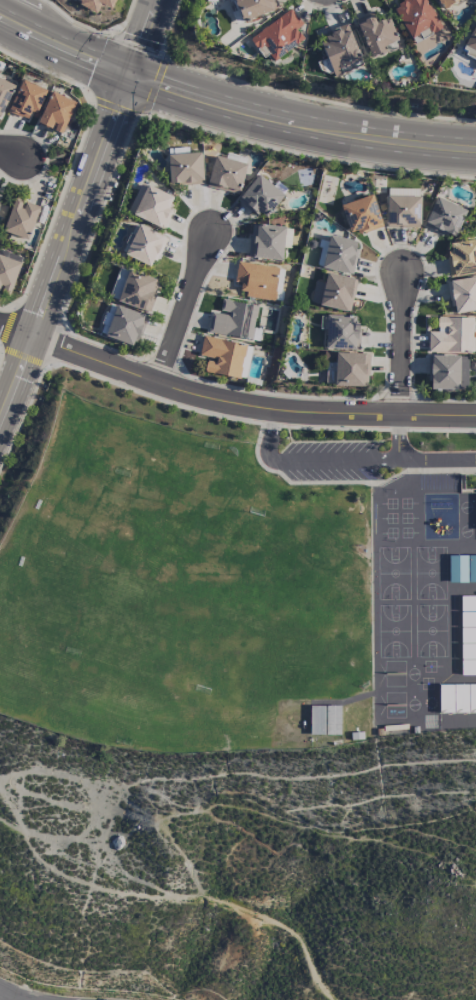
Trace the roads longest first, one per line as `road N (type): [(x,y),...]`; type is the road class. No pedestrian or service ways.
road 1 (residential): [(475,419),(303,416),(229,406),(0,326)]
road 2 (secondary): [(0,423),(124,85)]
road 3 (primary): [(124,85),(305,137),(475,159)]
road 4 (primary): [(475,139),(281,111),(131,66)]
road 5 (residential): [(163,386),(208,233)]
road 6 (primary): [(131,66),(0,8)]
road 7 (residential): [(401,416),(400,274)]
road 8 (primary): [(0,28),(124,85)]

